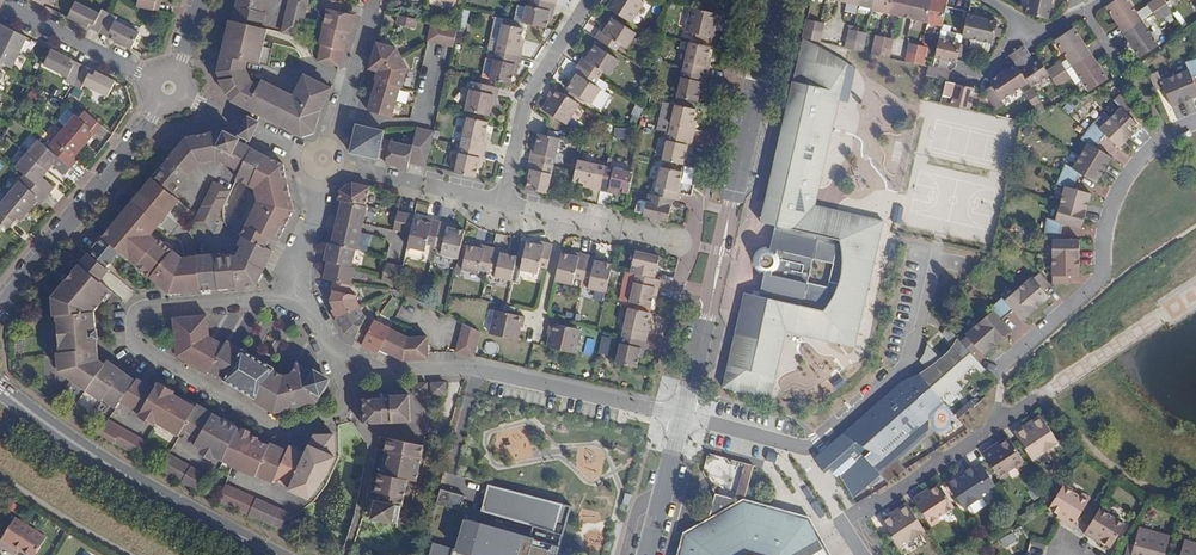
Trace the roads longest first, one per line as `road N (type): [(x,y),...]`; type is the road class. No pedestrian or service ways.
road 1 (residential): [(326,162),(298,279),(323,340),(341,361),(383,371),(479,369),(683,418)]
road 2 (tertiary): [(780,0),(683,418)]
road 3 (residential): [(1195,126),(1146,158),(1116,199),(1104,235),(1103,282),(1003,370)]
road 4 (tertiary): [(272,554),(133,481),(0,389)]
road 5 (residential): [(0,308),(169,88)]
road 6 (residential): [(858,554),(840,526),(1028,403)]
road 7 (residential): [(589,0),(528,96),(503,202)]
road 8 (residential): [(169,88),(0,2)]
road 9 (residential): [(169,88),(326,162)]
road 10 (residential): [(371,12),(326,162)]
road 11 (tertiary): [(683,418),(648,554)]
road 12 (residential): [(798,461),(760,434),(683,418)]

